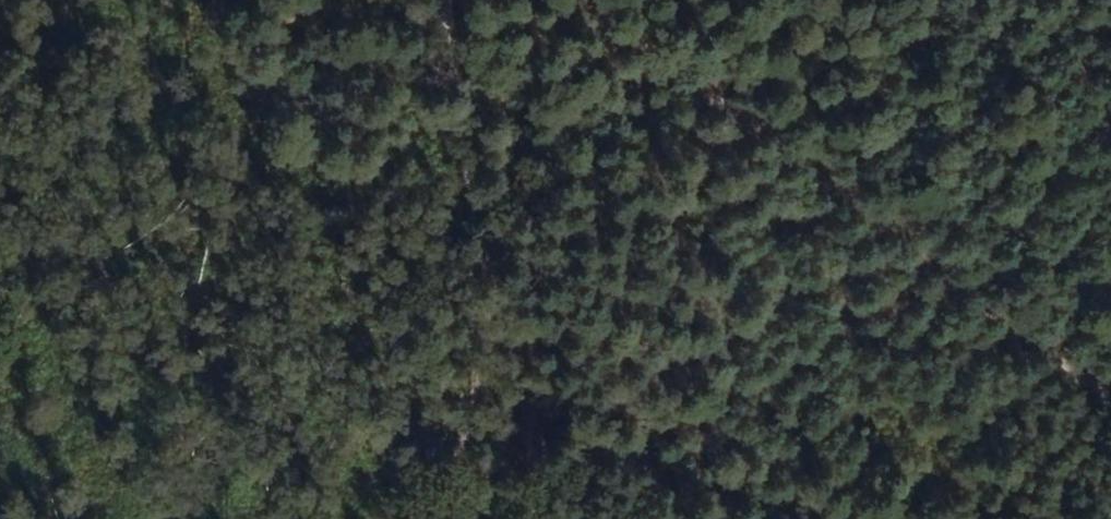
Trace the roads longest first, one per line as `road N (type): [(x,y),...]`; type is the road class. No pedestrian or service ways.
road 1 (track): [(1110,391),(571,0)]
road 2 (track): [(458,0),(478,307),(428,518)]

